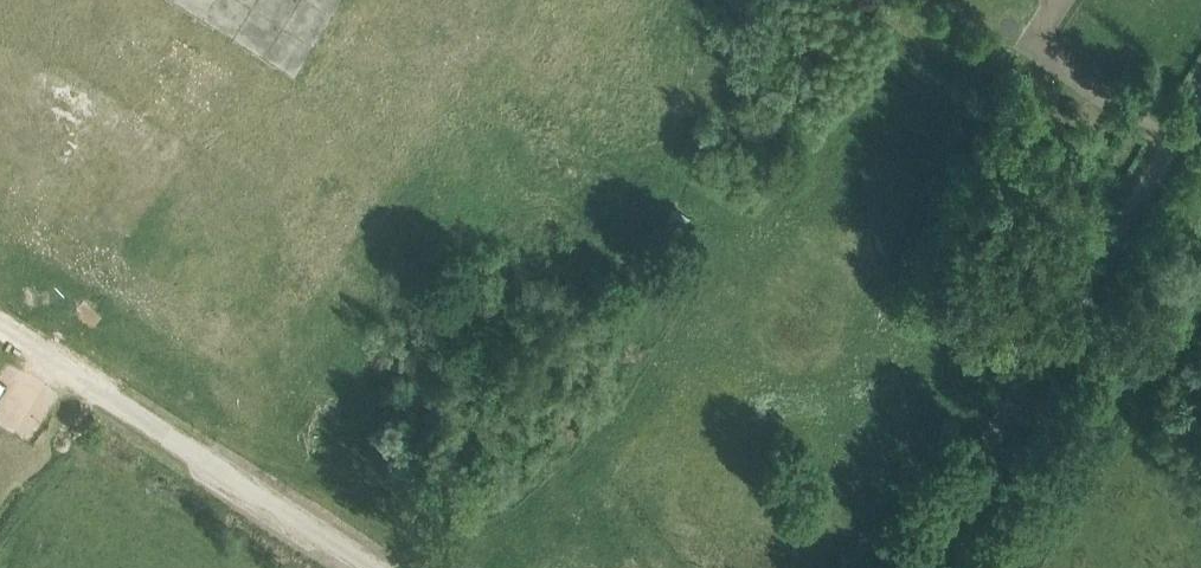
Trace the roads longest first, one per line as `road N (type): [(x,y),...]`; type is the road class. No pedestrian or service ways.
road 1 (unclassified): [(908,567),(1200,96)]
road 2 (unclassified): [(376,567),(0,327)]

